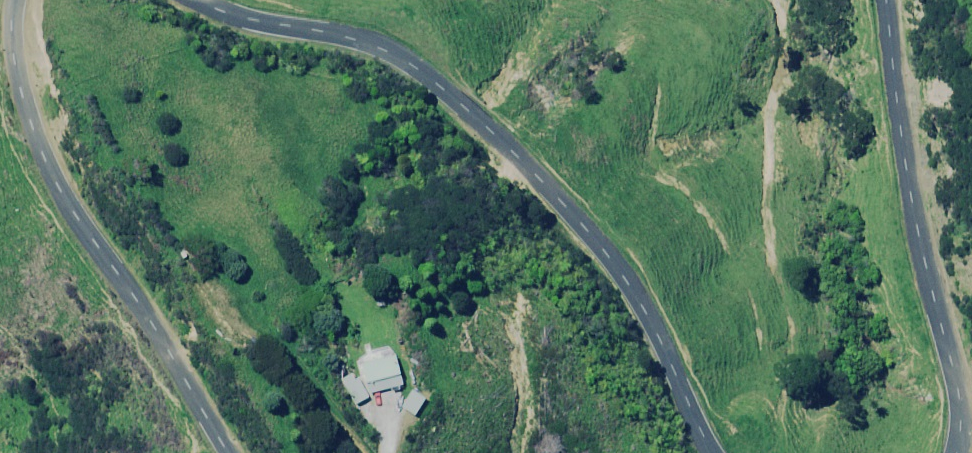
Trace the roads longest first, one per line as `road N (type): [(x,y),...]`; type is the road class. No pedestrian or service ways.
road 1 (unclassified): [(714,452),(638,311),(527,170),(344,27),(243,17),(194,0)]
road 2 (unclassified): [(884,0),(912,183),(951,317),(958,452)]
road 3 (unclassified): [(0,97),(223,452)]

